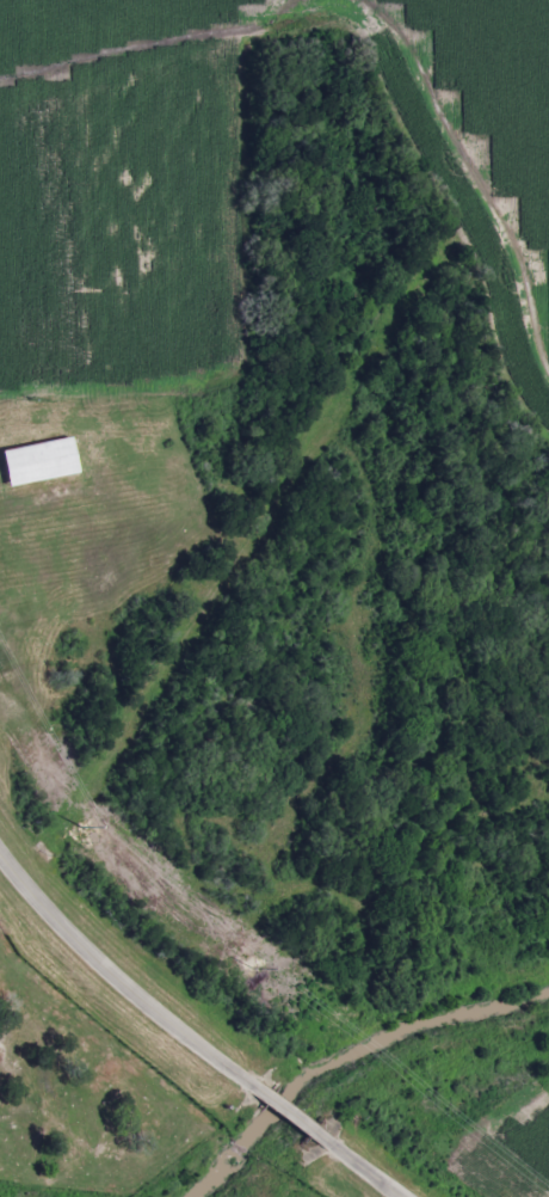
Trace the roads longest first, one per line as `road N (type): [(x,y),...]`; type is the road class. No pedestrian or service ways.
road 1 (tertiary): [(255,1079),(93,950),(0,842)]

